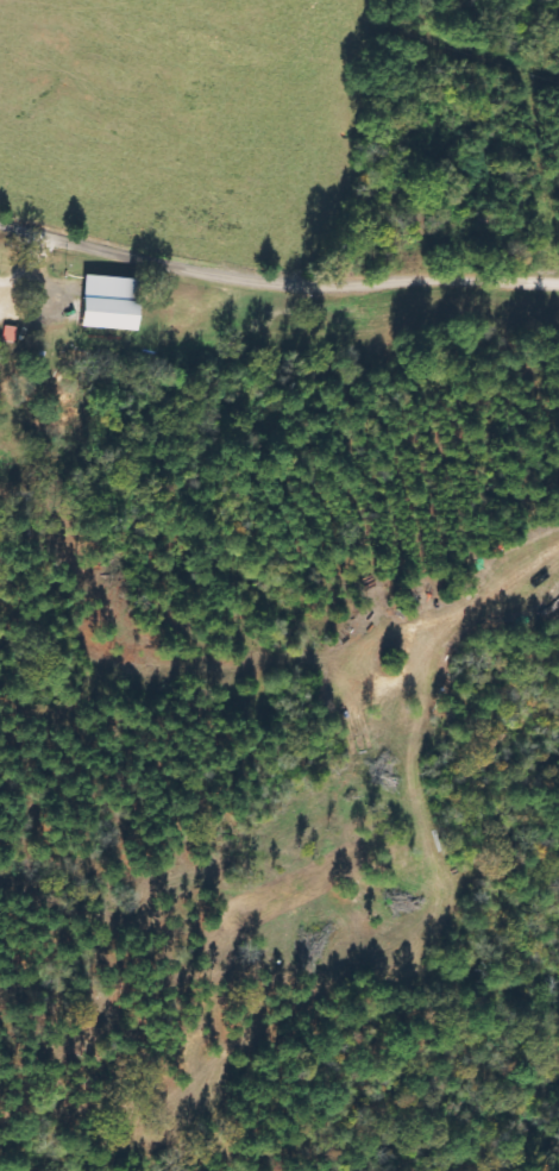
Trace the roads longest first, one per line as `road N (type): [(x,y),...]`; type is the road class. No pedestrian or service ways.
road 1 (residential): [(0,223),(219,278),(293,287),(558,286)]

